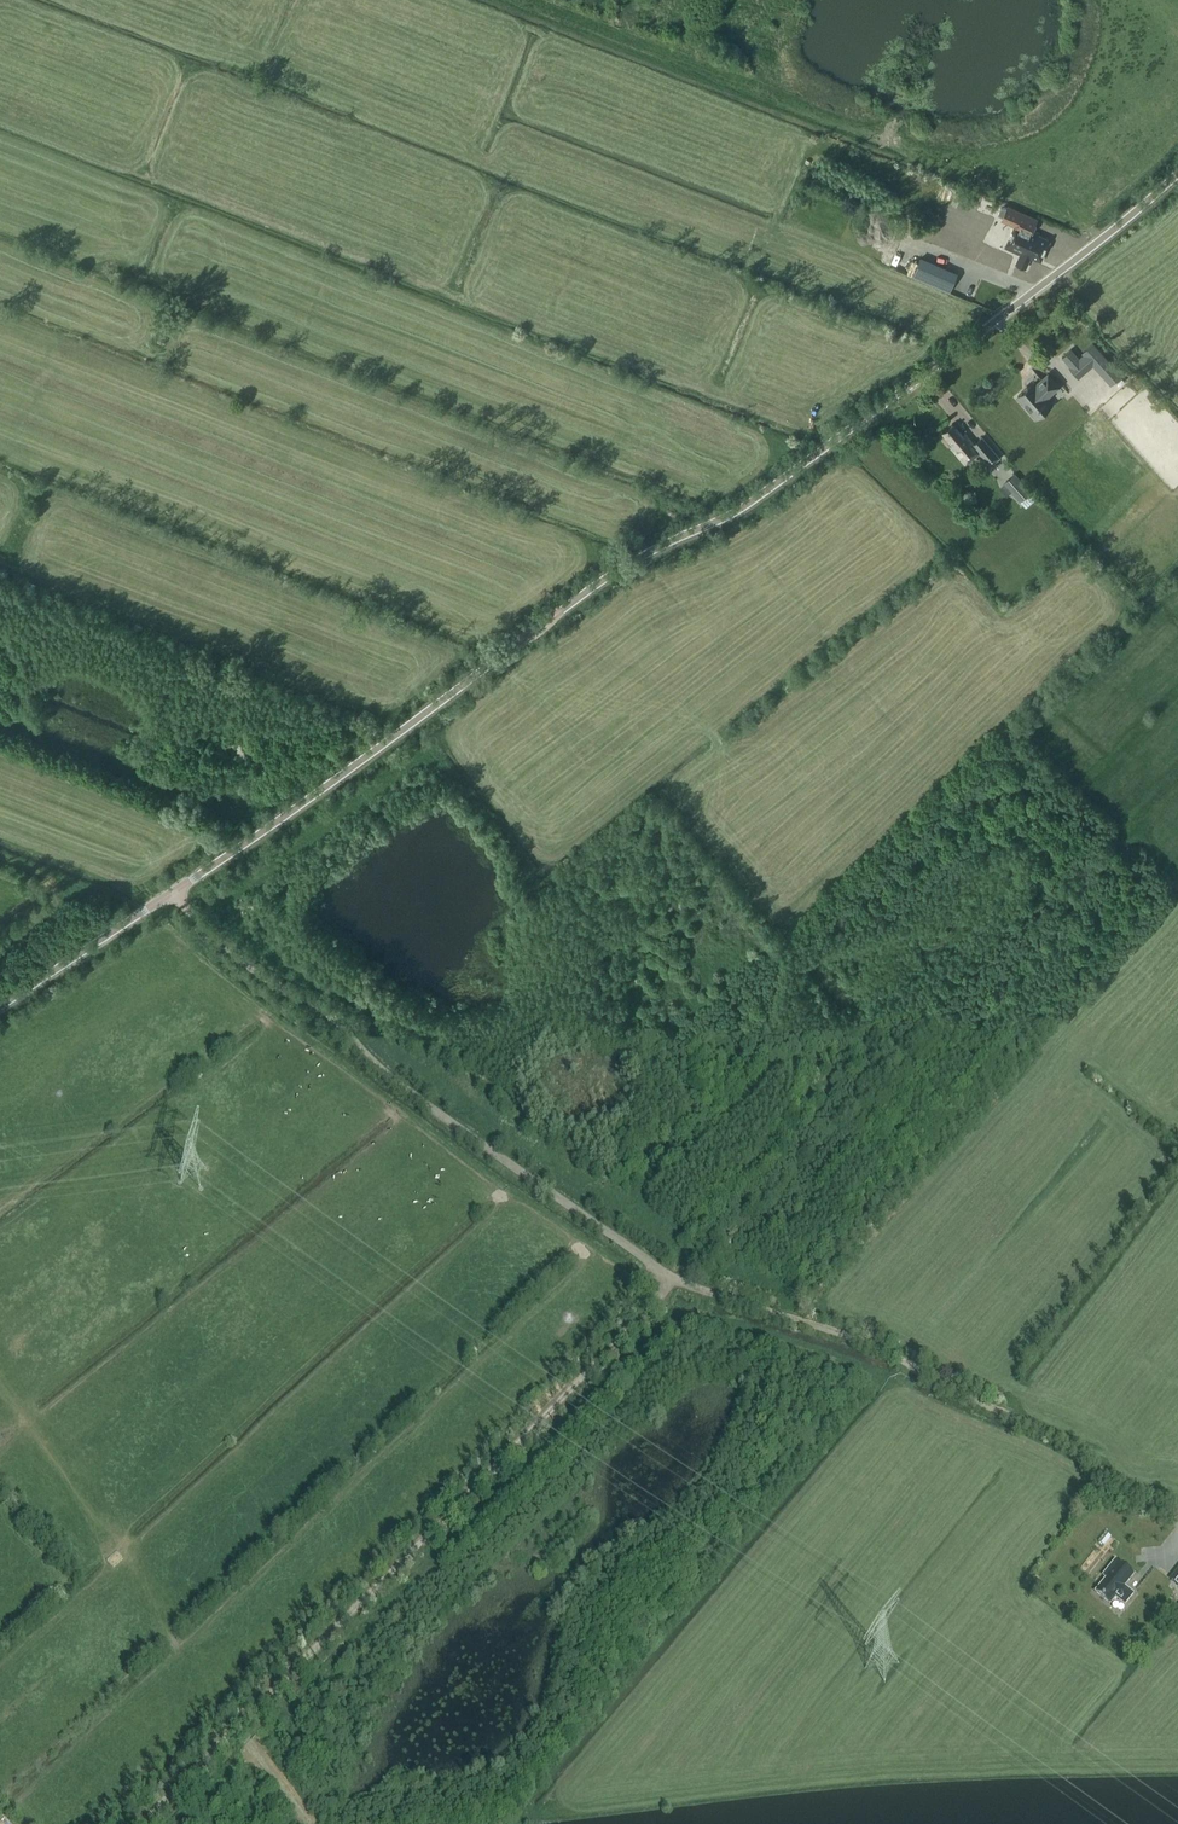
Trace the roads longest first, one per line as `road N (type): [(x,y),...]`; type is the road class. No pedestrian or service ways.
road 1 (tertiary): [(173,894),(628,568),(775,488),(1103,243),(1177,173)]
road 2 (unclassified): [(674,1279),(143,1823)]
road 3 (unclassified): [(674,1279),(462,1132),(328,1012),(255,967),(173,894)]
road 4 (unclassified): [(1177,1506),(1148,1501),(1057,1440),(924,1369),(674,1279)]
road 5 (tertiary): [(0,1007),(173,894)]

